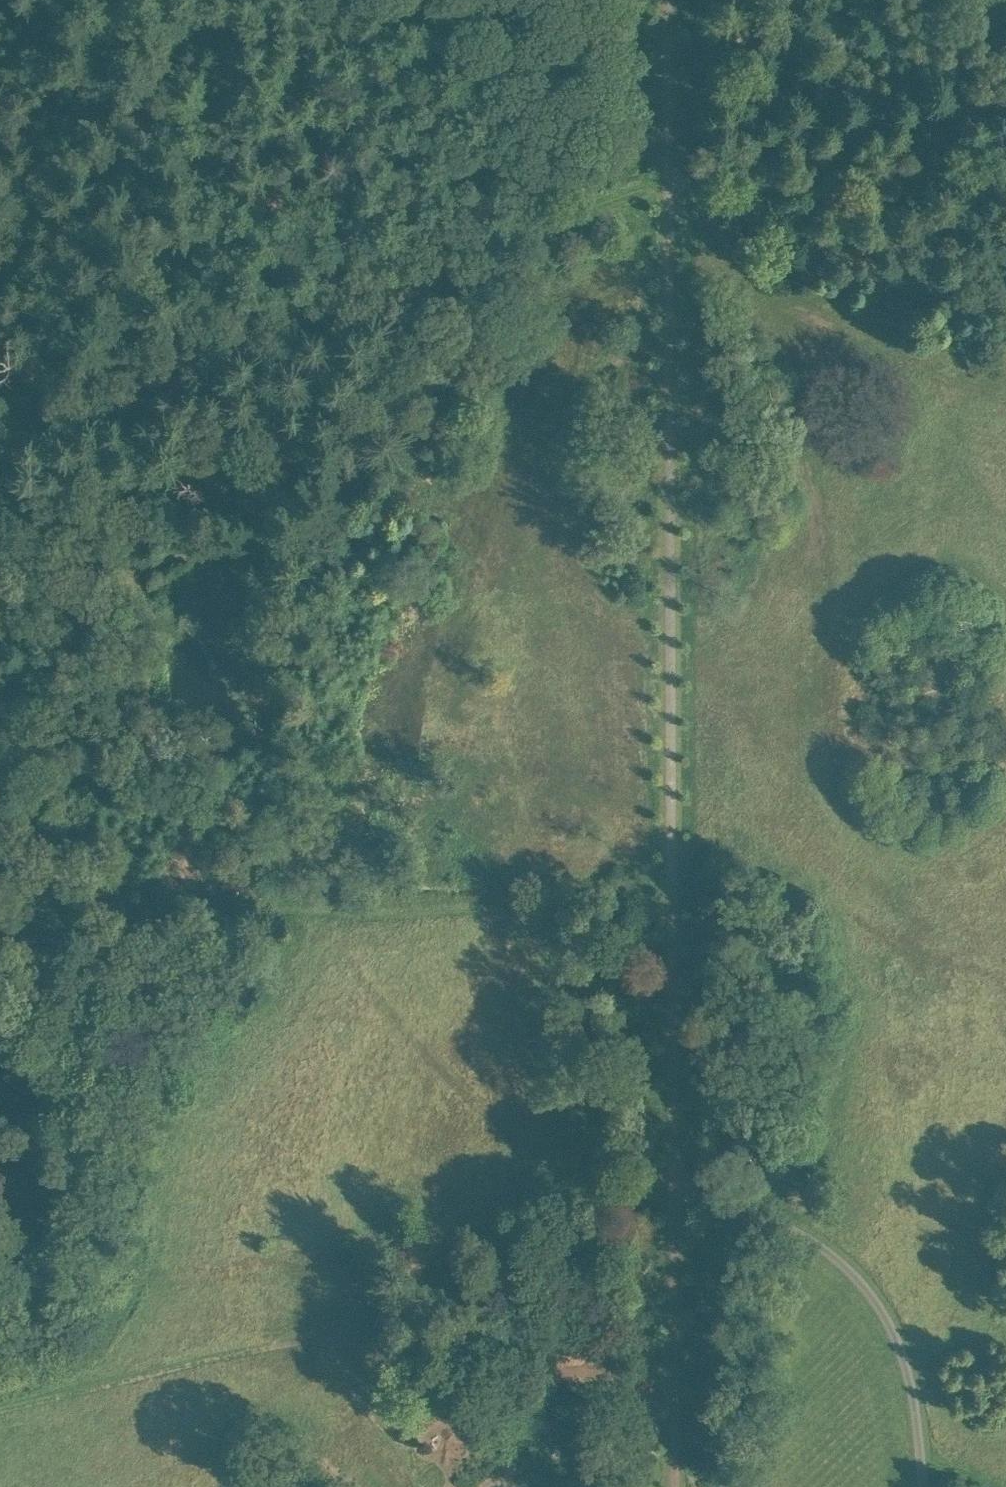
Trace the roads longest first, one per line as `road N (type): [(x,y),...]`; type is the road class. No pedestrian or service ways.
road 1 (unclassified): [(676,1191),(667,0)]
road 2 (unclassified): [(923,1486),(909,1373),(866,1290),(791,1229),(676,1191)]
road 3 (unclassified): [(674,1486),(676,1191)]

